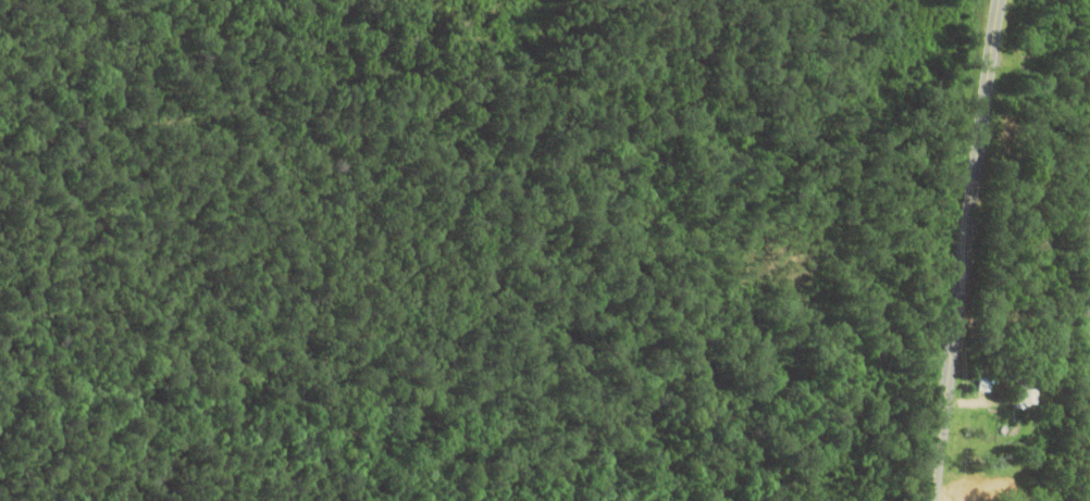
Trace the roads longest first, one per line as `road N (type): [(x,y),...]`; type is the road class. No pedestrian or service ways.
road 1 (tertiary): [(933,500),(1001,0)]

